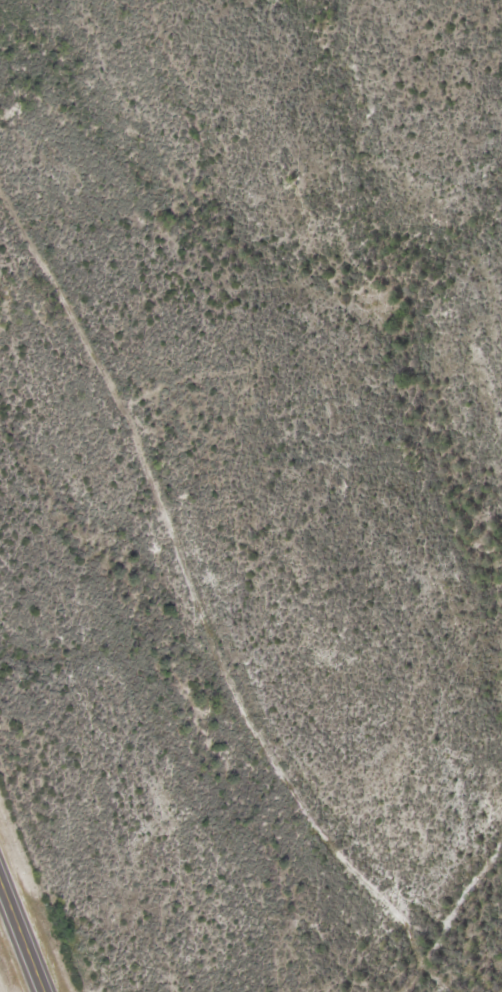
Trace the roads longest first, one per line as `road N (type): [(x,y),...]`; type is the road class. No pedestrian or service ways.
road 1 (residential): [(457,991),(441,980),(398,901),(294,791),(221,665),(100,347),(0,187)]
road 2 (trunk): [(45,991),(0,879)]

